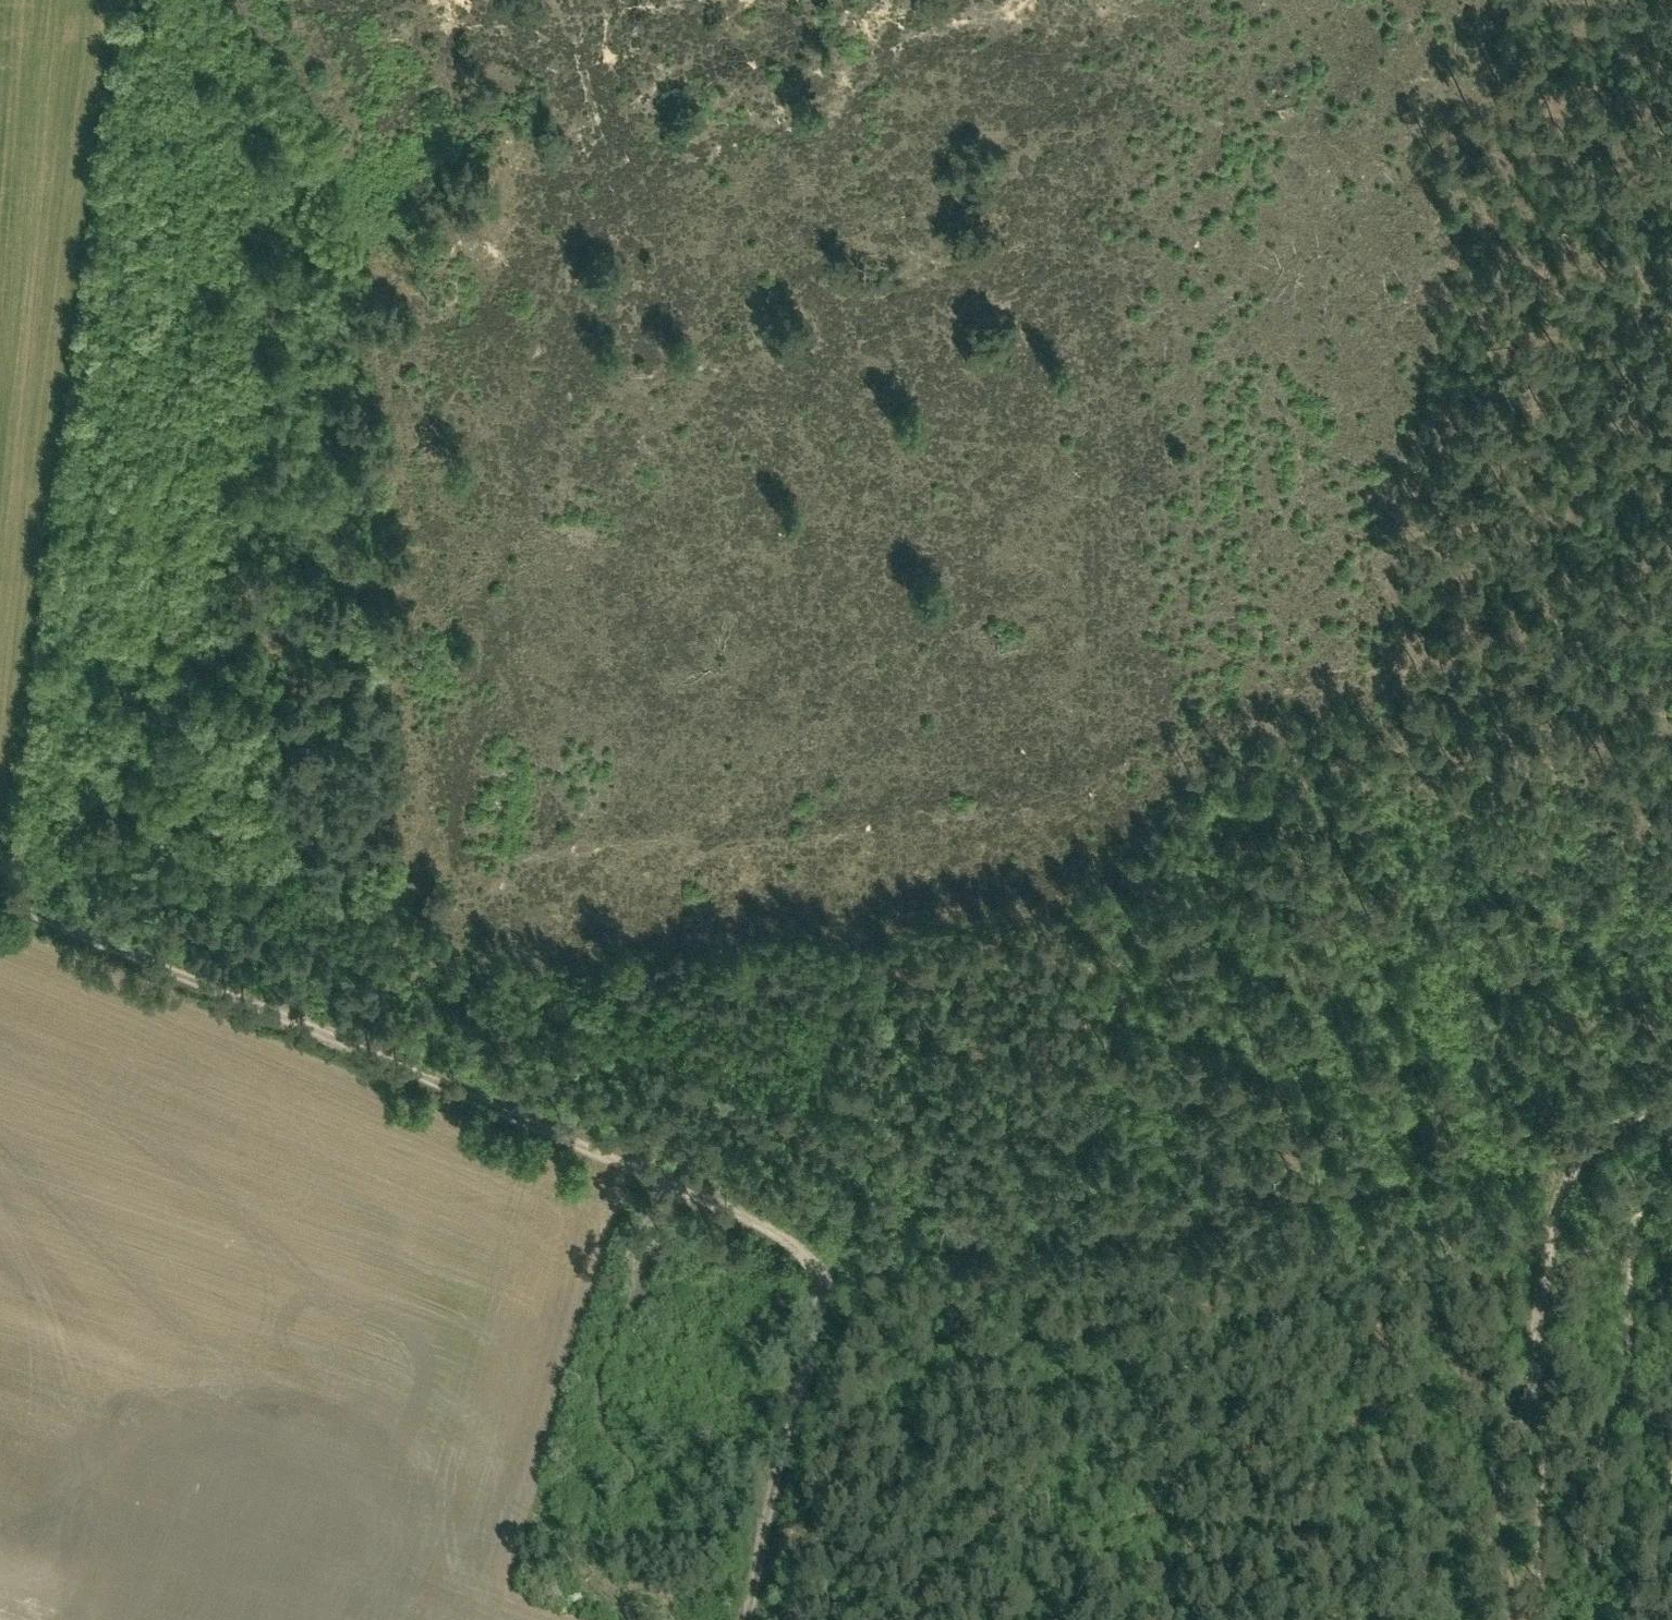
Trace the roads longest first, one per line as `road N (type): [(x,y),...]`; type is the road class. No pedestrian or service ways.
road 1 (track): [(0,895),(807,1240),(823,1257),(822,1289),(739,1619)]
road 2 (track): [(1508,1619),(1498,1461),(1530,1375),(1555,1217),(1573,1165),(1671,1097)]

